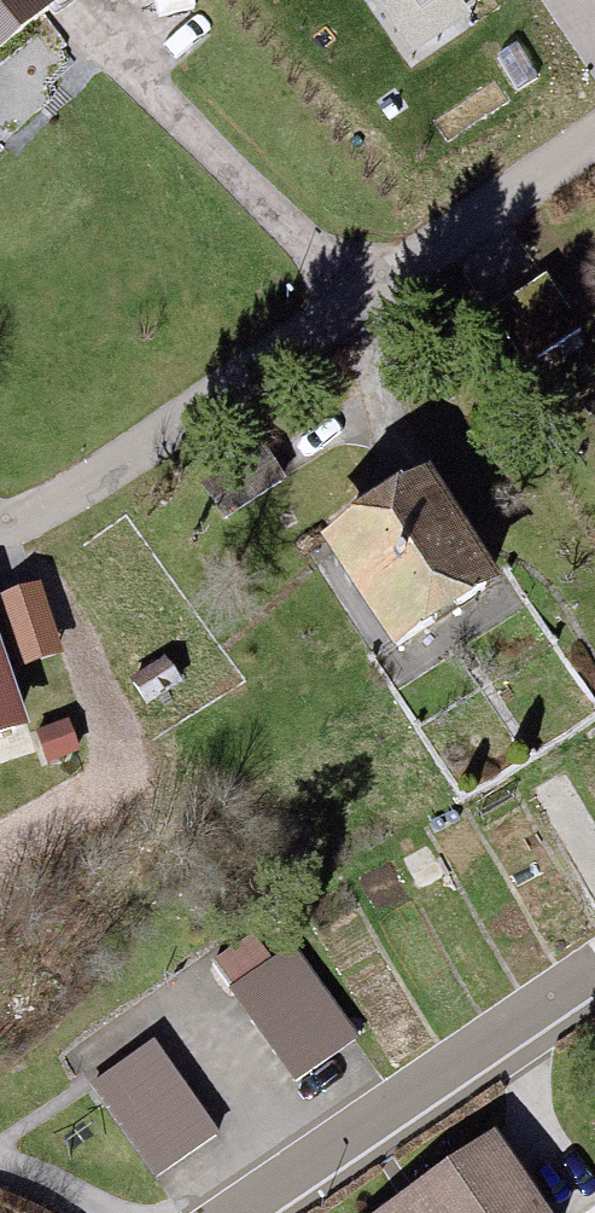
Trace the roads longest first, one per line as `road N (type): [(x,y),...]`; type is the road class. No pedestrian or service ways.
road 1 (residential): [(0,524),(150,447),(594,139)]
road 2 (residential): [(243,1212),(594,969)]

